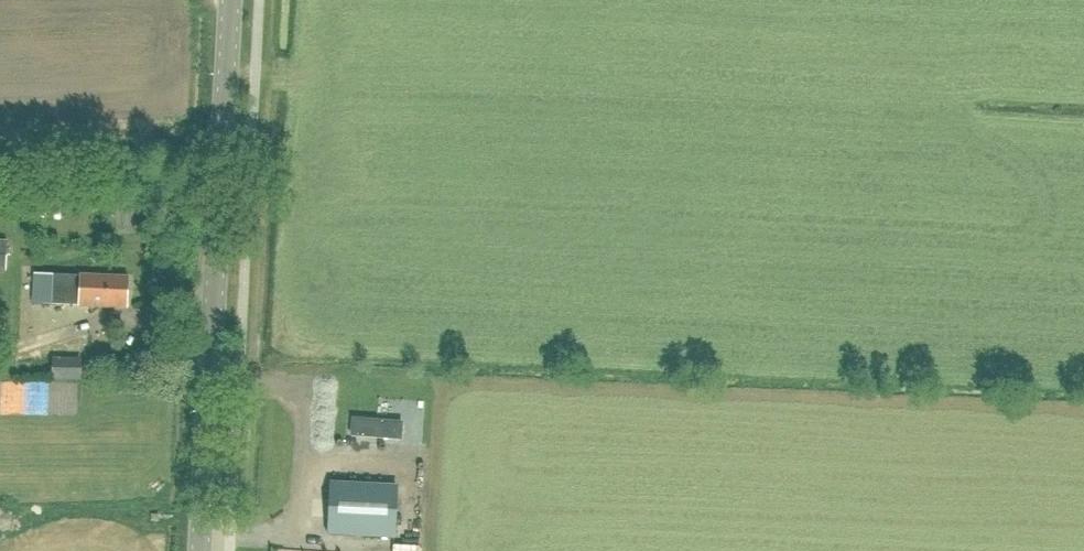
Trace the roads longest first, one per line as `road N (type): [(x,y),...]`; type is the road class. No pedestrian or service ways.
road 1 (secondary): [(200,550),(230,0)]

